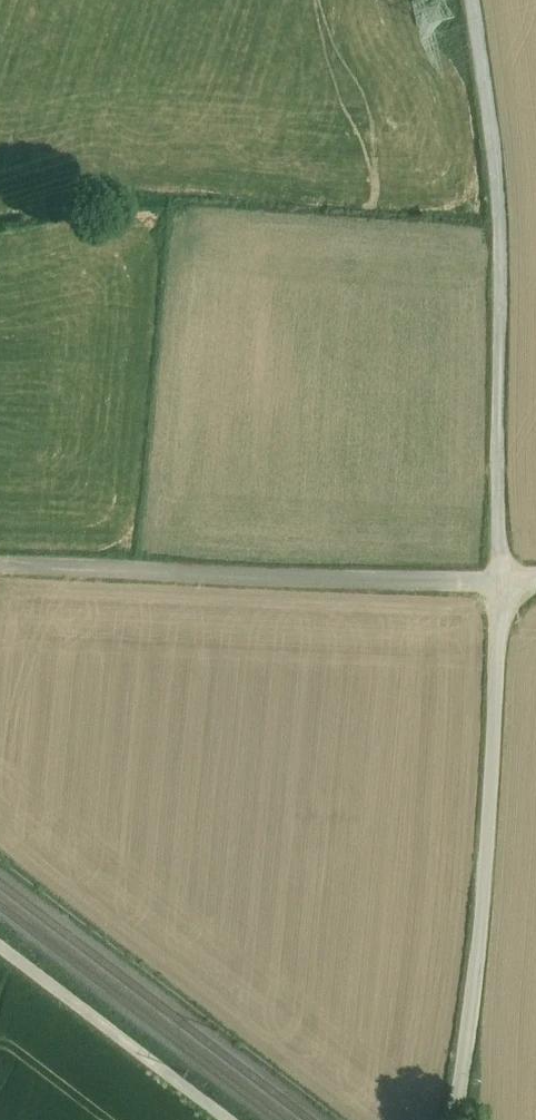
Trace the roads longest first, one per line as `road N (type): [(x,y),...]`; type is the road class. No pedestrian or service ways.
road 1 (track): [(500,579),(503,249),(474,0)]
road 2 (unclassified): [(455,1119),(484,898),(500,579),(535,577)]

